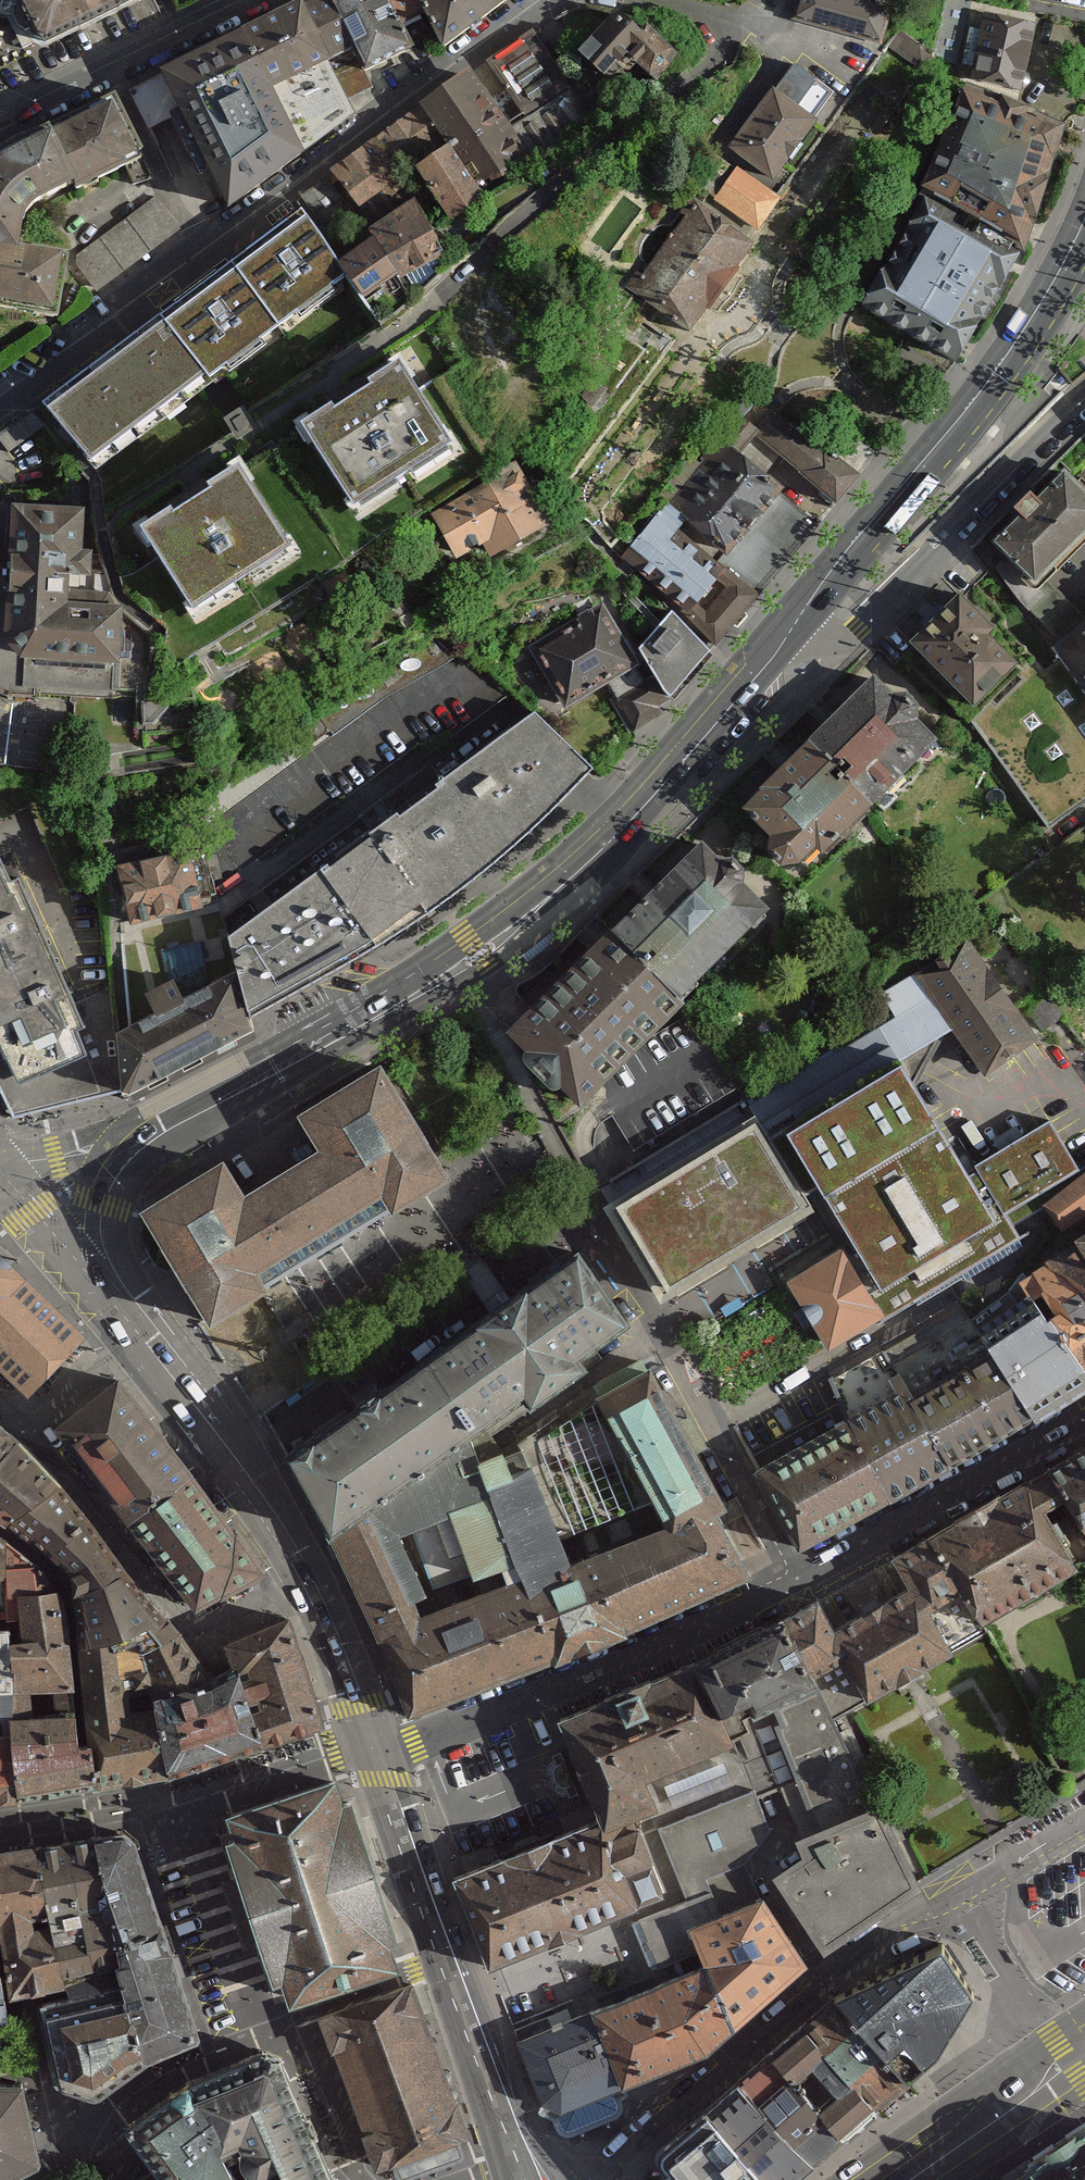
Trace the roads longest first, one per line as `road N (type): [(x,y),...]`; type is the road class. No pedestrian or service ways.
road 1 (secondary): [(790,632),(661,790),(480,954),(137,1148)]
road 2 (residential): [(376,1749),(426,1740),(685,1639),(790,1589),(1084,1420)]
road 3 (residential): [(376,1749),(334,1753),(177,1805),(245,2018),(254,2041),(302,2025),(307,2006),(454,1956)]
road 4 (residential): [(553,0),(0,392)]
road 5 (residential): [(1084,1816),(868,1944),(589,2179)]
road 6 (secondary): [(109,1296),(271,1506),(309,1577),(376,1749)]
road 7 (secondary): [(1084,218),(985,388),(857,537),(790,632)]
road 8 (residential): [(1084,401),(860,631),(841,638),(790,632)]
road 9 (residential): [(0,127),(251,0)]
road 10 (secondary): [(376,1749),(454,1956)]
road 11 (primary): [(911,2179),(1084,2051)]
road 12 (residential): [(653,0),(856,62)]
road 13 (secondary): [(522,2147),(454,1956)]
road 14 (secondary): [(0,1169),(109,1296)]
road 15 (secondary): [(109,1296),(101,1204),(137,1148)]
road 16 (secondary): [(137,1148),(0,1164)]

